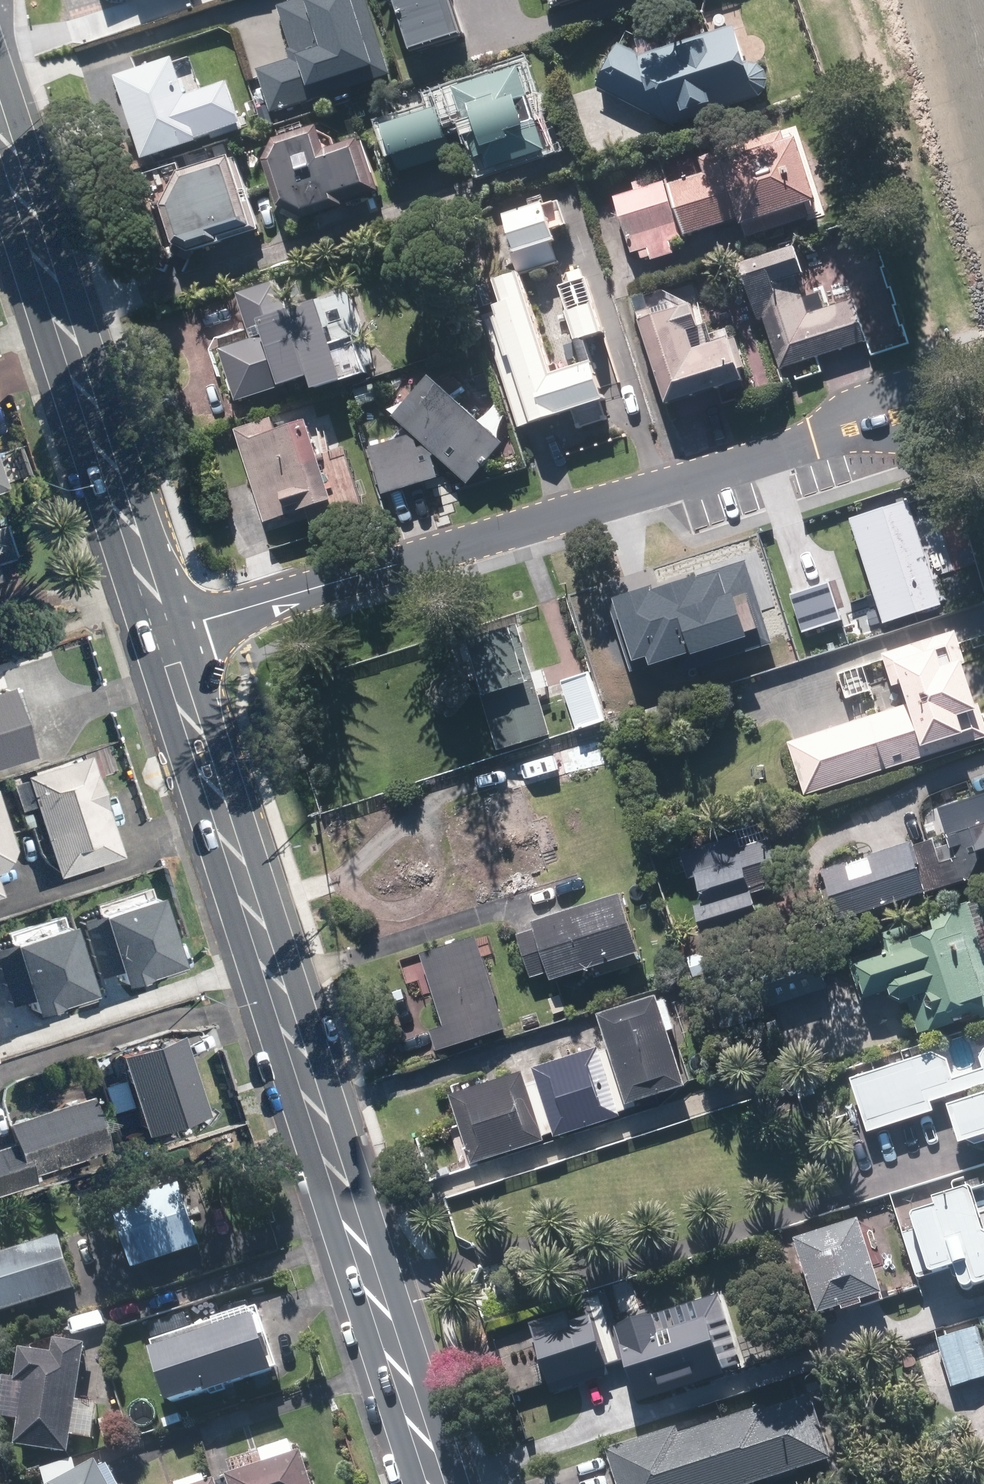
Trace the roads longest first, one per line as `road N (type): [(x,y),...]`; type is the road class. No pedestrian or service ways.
road 1 (primary): [(441,1483),(165,634)]
road 2 (residential): [(926,390),(165,634)]
road 3 (primary): [(165,634),(0,128)]

